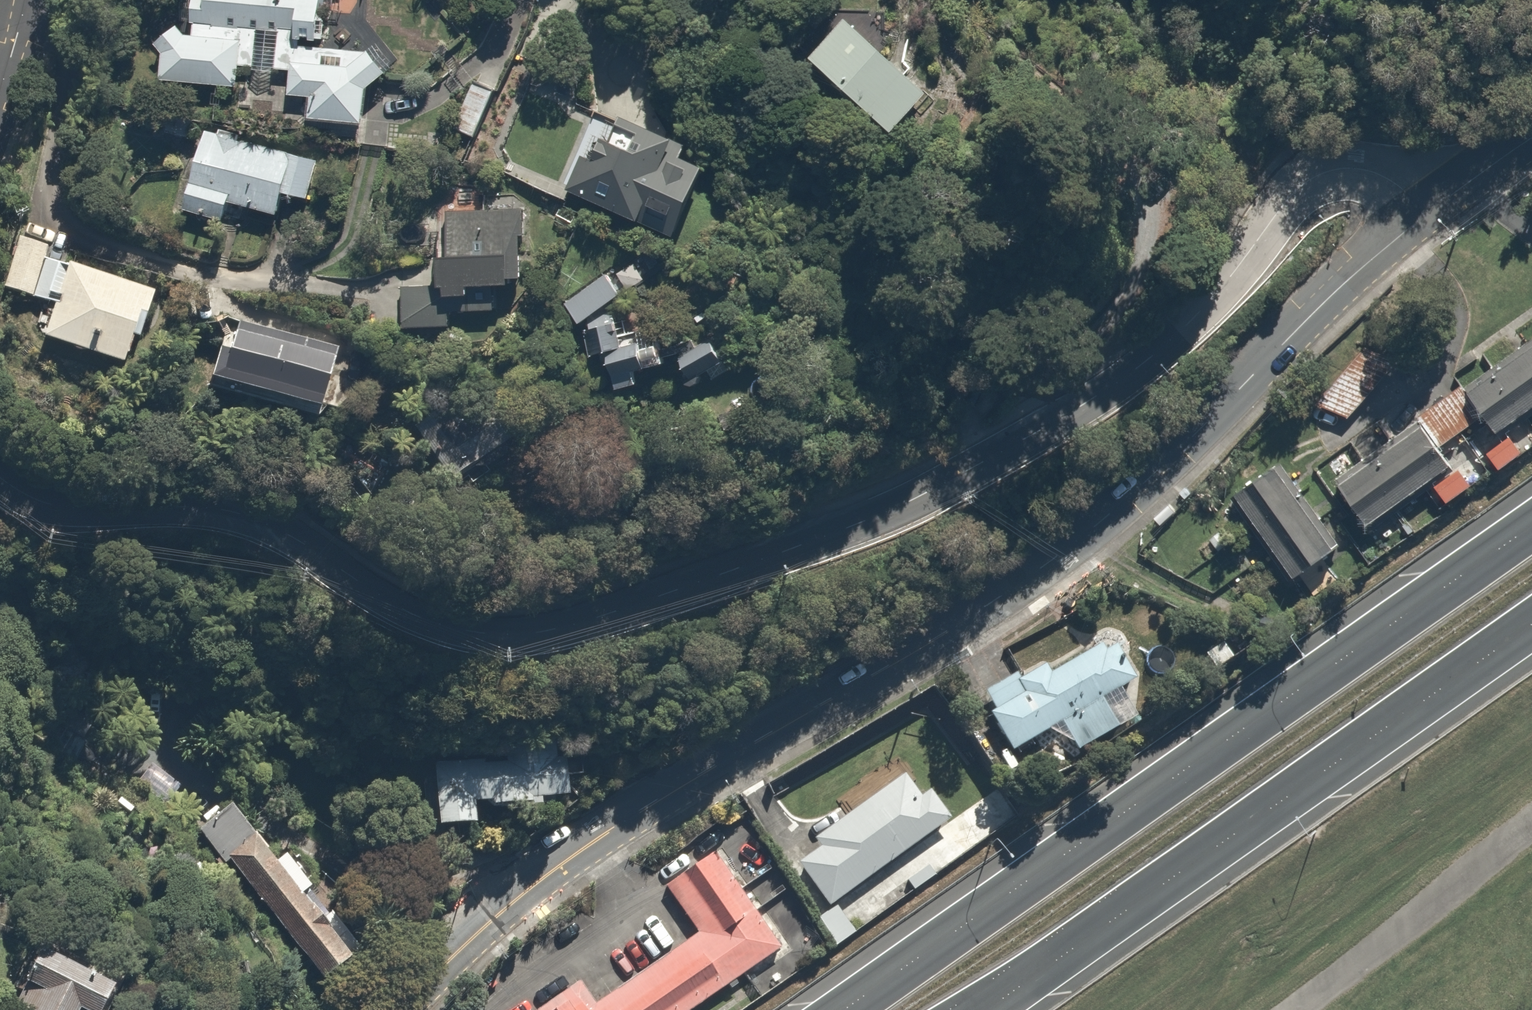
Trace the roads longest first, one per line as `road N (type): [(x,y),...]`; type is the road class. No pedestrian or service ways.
road 1 (residential): [(1437,198),(1404,169),(1371,159),(1337,168),(1298,195),(1180,331),(1111,387),(1004,452),(897,507),(573,624),(496,632),(434,626),(278,526),(204,506),(133,512),(45,504),(0,473)]
road 2 (residential): [(397,1009),(544,874),(1095,531),(1437,198)]
road 3 (trunk): [(854,1009),(1531,522)]
road 4 (trunk): [(1531,624),(979,1009)]
road 5 (track): [(1298,195),(1187,105),(1119,0)]

